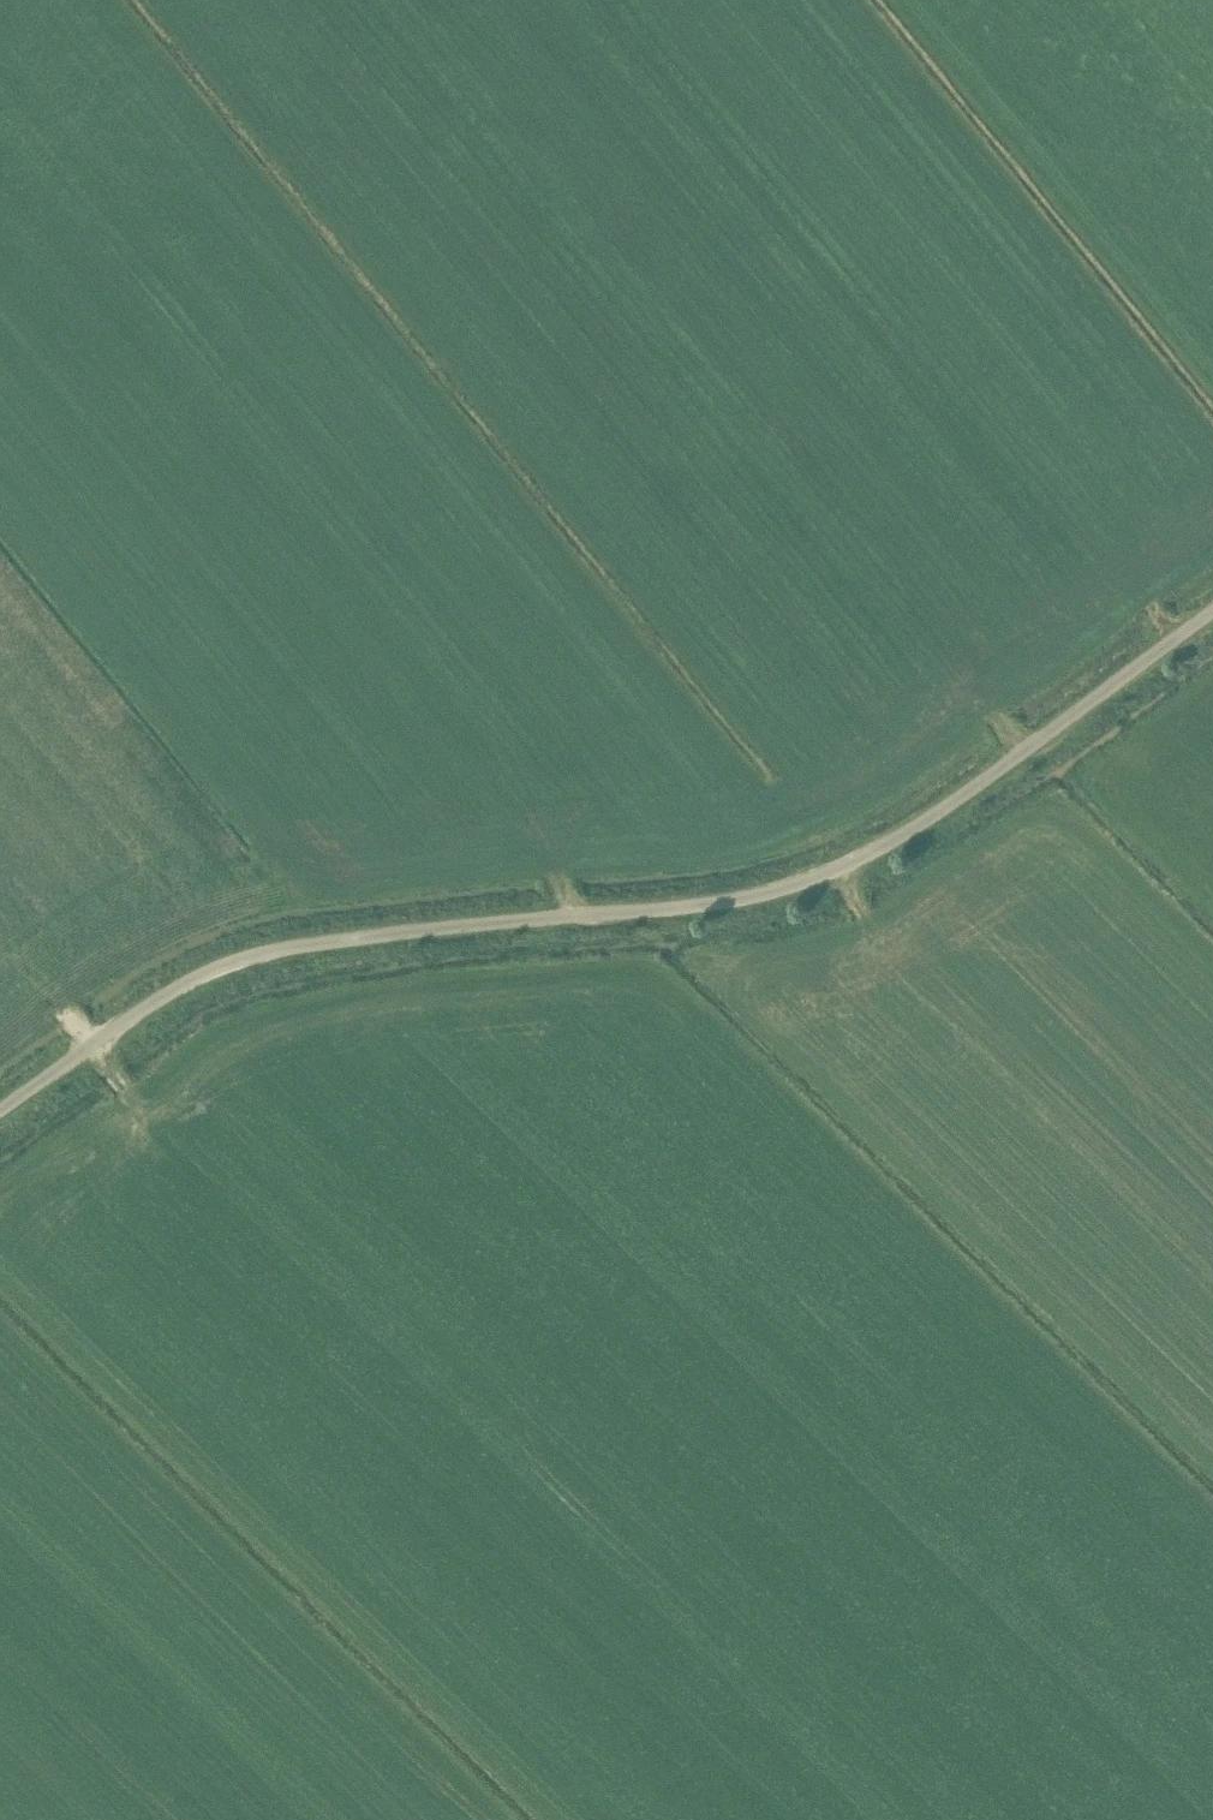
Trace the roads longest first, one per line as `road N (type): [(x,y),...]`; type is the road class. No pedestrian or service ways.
road 1 (unclassified): [(0,1115),(247,952),(701,898),(814,877),(896,834),(1212,598)]

